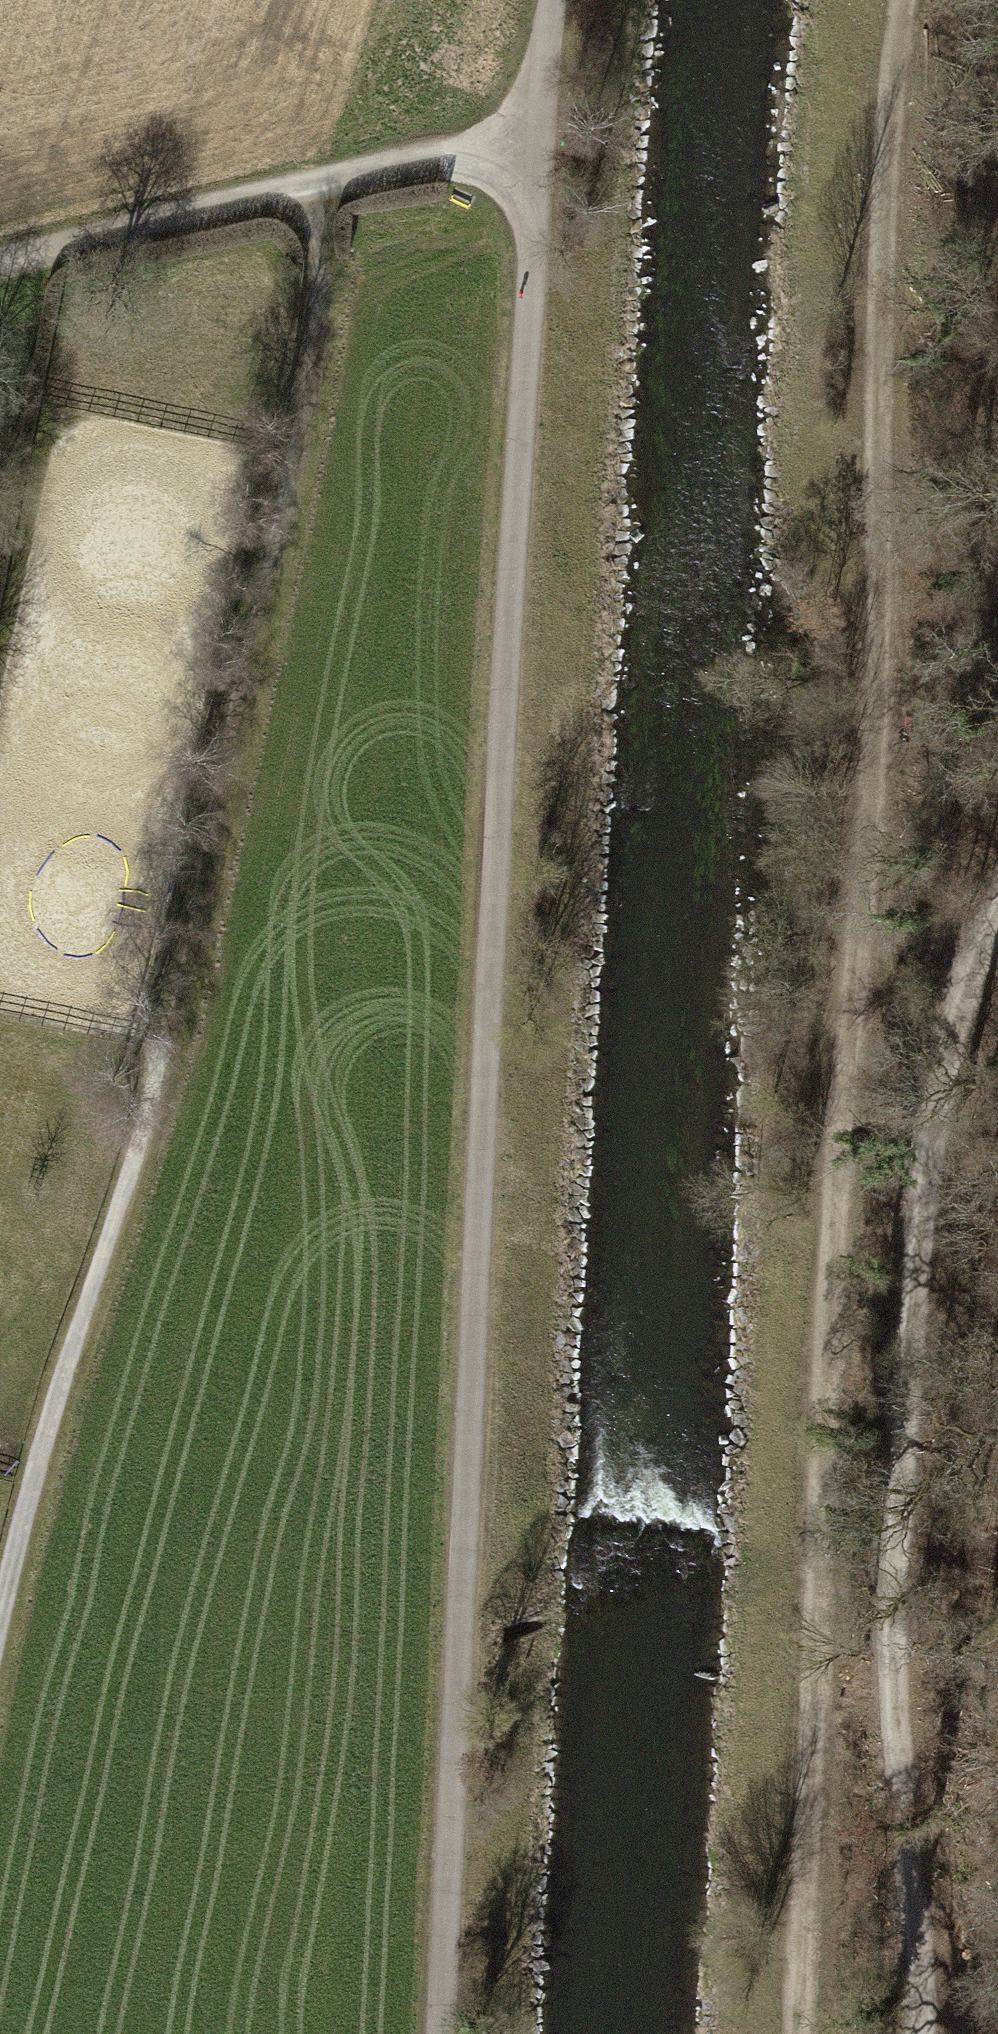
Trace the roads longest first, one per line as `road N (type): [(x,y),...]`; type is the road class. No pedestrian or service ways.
road 1 (track): [(792,2033),(894,0)]
road 2 (track): [(534,145),(442,2033)]
road 3 (track): [(320,182),(306,369),(143,1126),(28,1481),(0,1629)]
road 4 (track): [(997,909),(953,1020),(928,1115),(911,1262),(887,1614),(919,2033)]
road 5 (track): [(0,273),(320,182),(534,145)]
road 6 (track): [(554,0),(534,145)]

